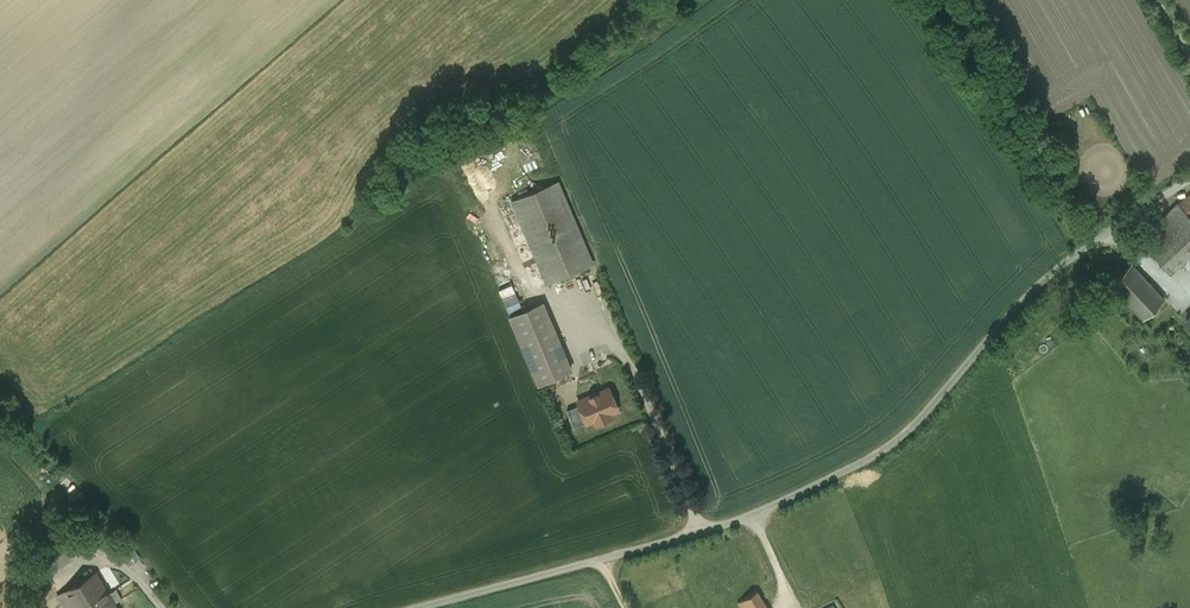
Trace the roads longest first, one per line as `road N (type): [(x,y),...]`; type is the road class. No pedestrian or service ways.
road 1 (residential): [(1189,176),(1014,309),(913,427),(878,454),(724,525),(419,607)]

